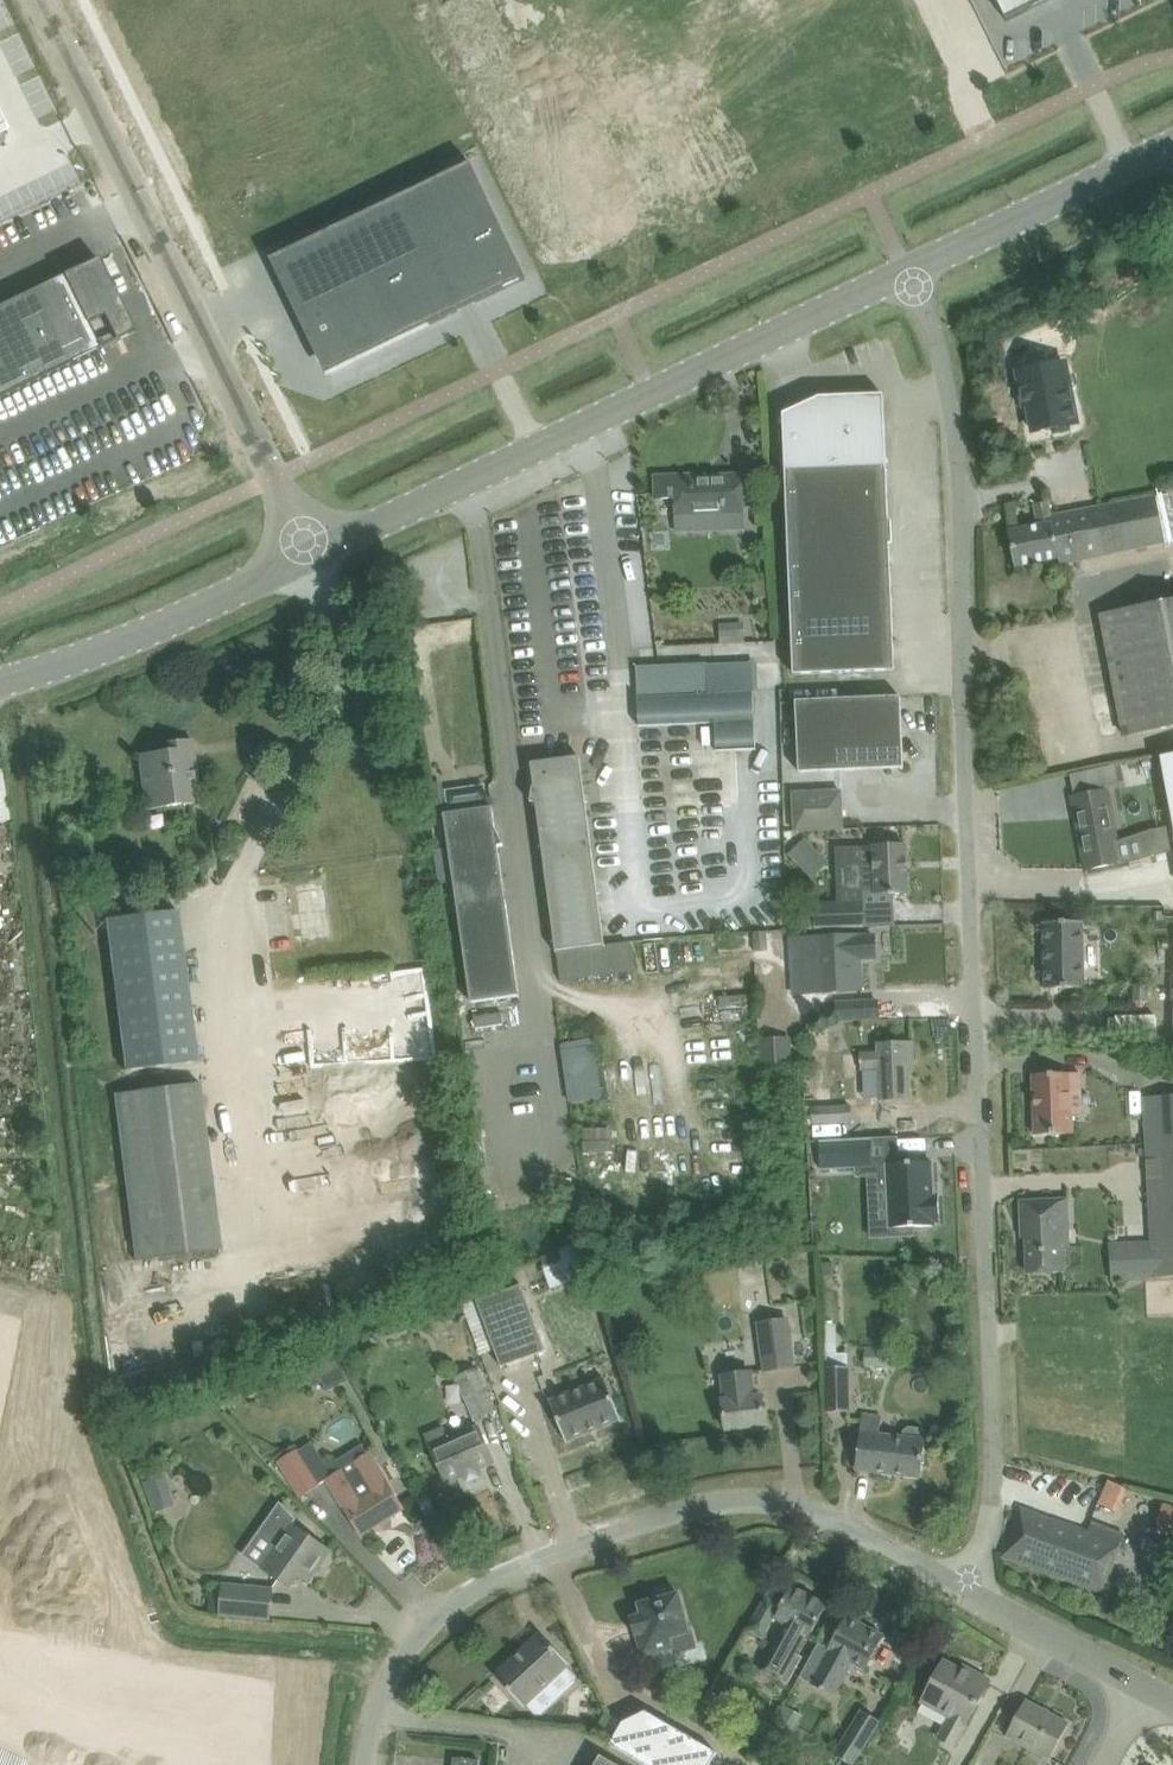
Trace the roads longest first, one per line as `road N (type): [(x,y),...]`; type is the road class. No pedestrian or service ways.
road 1 (unclassified): [(906,268),(949,386),(962,496),(993,1510),(968,1586)]
road 2 (unclassified): [(363,1764),(373,1715),(405,1651),(444,1608),(505,1572),(703,1501),(754,1499),(839,1520),(968,1586)]
road 3 (unclassified): [(311,554),(906,268)]
road 4 (unclassified): [(311,554),(40,0)]
road 5 (unclassified): [(0,683),(141,637),(311,554)]
road 6 (unclassified): [(906,268),(1172,141)]
road 7 (unclassified): [(1172,1705),(968,1586)]

